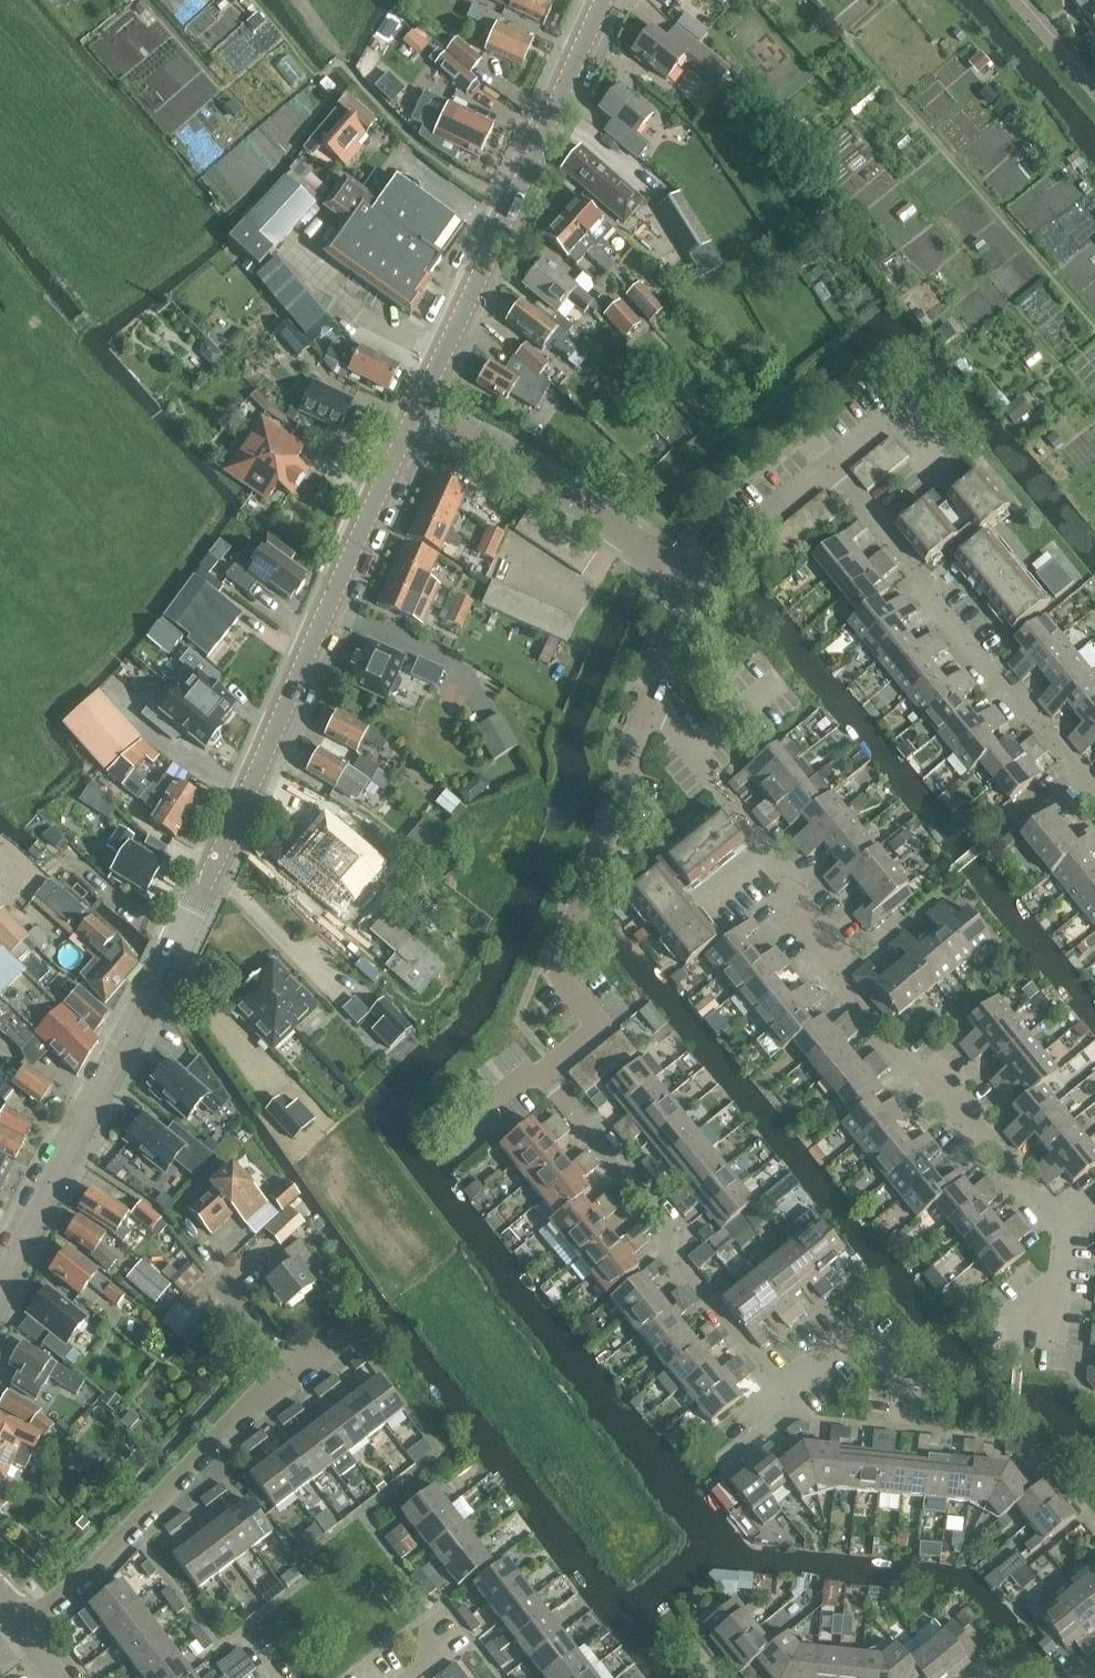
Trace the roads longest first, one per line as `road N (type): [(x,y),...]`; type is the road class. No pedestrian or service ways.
road 1 (tertiary): [(0,1311),(426,416)]
road 2 (residential): [(1050,1228),(922,1077),(895,1069),(819,977),(818,933),(767,847)]
road 3 (tertiary): [(426,416),(608,0)]
road 4 (residential): [(1094,800),(824,469)]
road 5 (residential): [(787,1391),(538,1073)]
road 6 (unclassified): [(29,1637),(241,1412),(295,1372)]
road 7 (unclassified): [(696,580),(613,527),(523,449),(426,416)]
road 8 (residential): [(787,1391),(855,1334),(931,1424),(1019,1432)]
road 9 (unclassified): [(557,974),(652,704)]
road 10 (residential): [(957,480),(897,410),(824,469)]
road 11 (unclassified): [(696,580),(824,469)]
road 12 (residential): [(1016,1371),(1053,1313),(1063,1245),(1050,1228)]
road 13 (residential): [(557,974),(597,1024),(538,1073)]
road 14 (unclassified): [(652,704),(696,580)]

